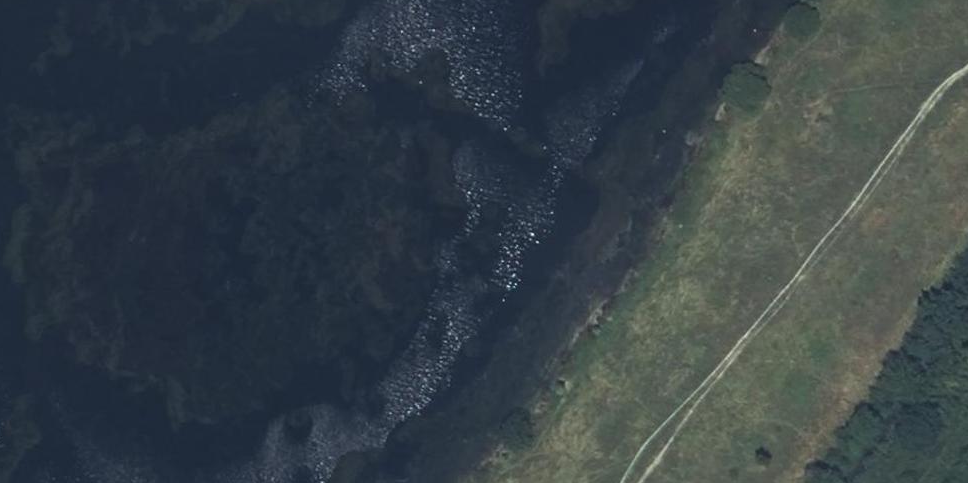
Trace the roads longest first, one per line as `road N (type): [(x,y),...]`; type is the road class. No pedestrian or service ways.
road 1 (track): [(631,482),(967,73)]

